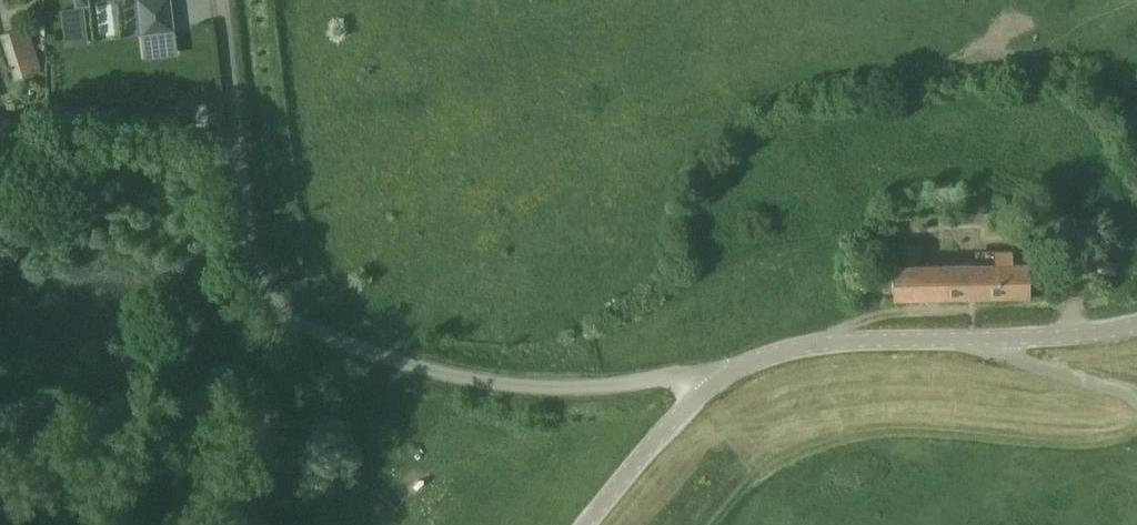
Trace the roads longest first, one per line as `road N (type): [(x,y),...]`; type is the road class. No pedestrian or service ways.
road 1 (unclassified): [(711,383),(503,387),(346,349),(287,318),(260,284),(223,0)]
road 2 (unclassified): [(711,383),(776,352),(828,343),(1053,337),(1136,325)]
road 3 (unclassified): [(584,524),(711,383)]

